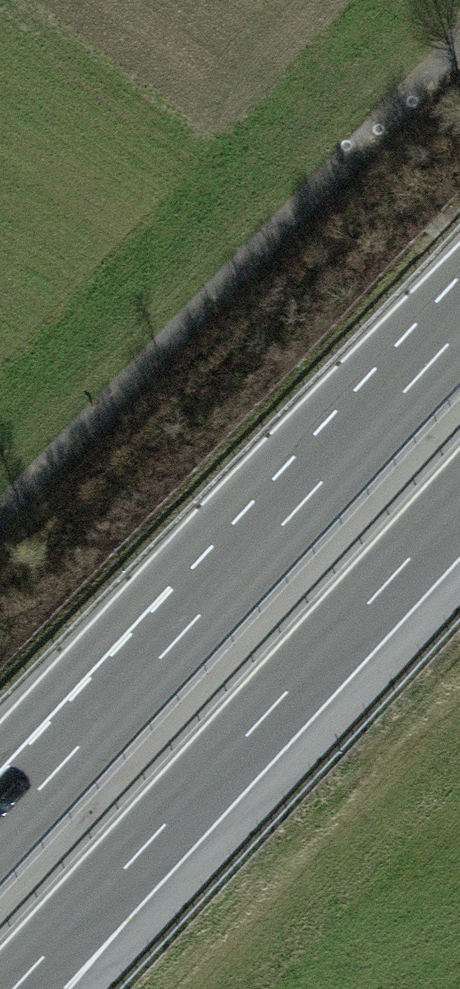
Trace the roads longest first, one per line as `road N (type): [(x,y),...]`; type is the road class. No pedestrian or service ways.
road 1 (track): [(0,521),(459,34)]
road 2 (motorway): [(16,988),(459,500)]
road 3 (motorway): [(459,332),(119,703)]
road 4 (motorway): [(119,703),(0,831)]
road 5 (motorway): [(119,703),(0,812)]

